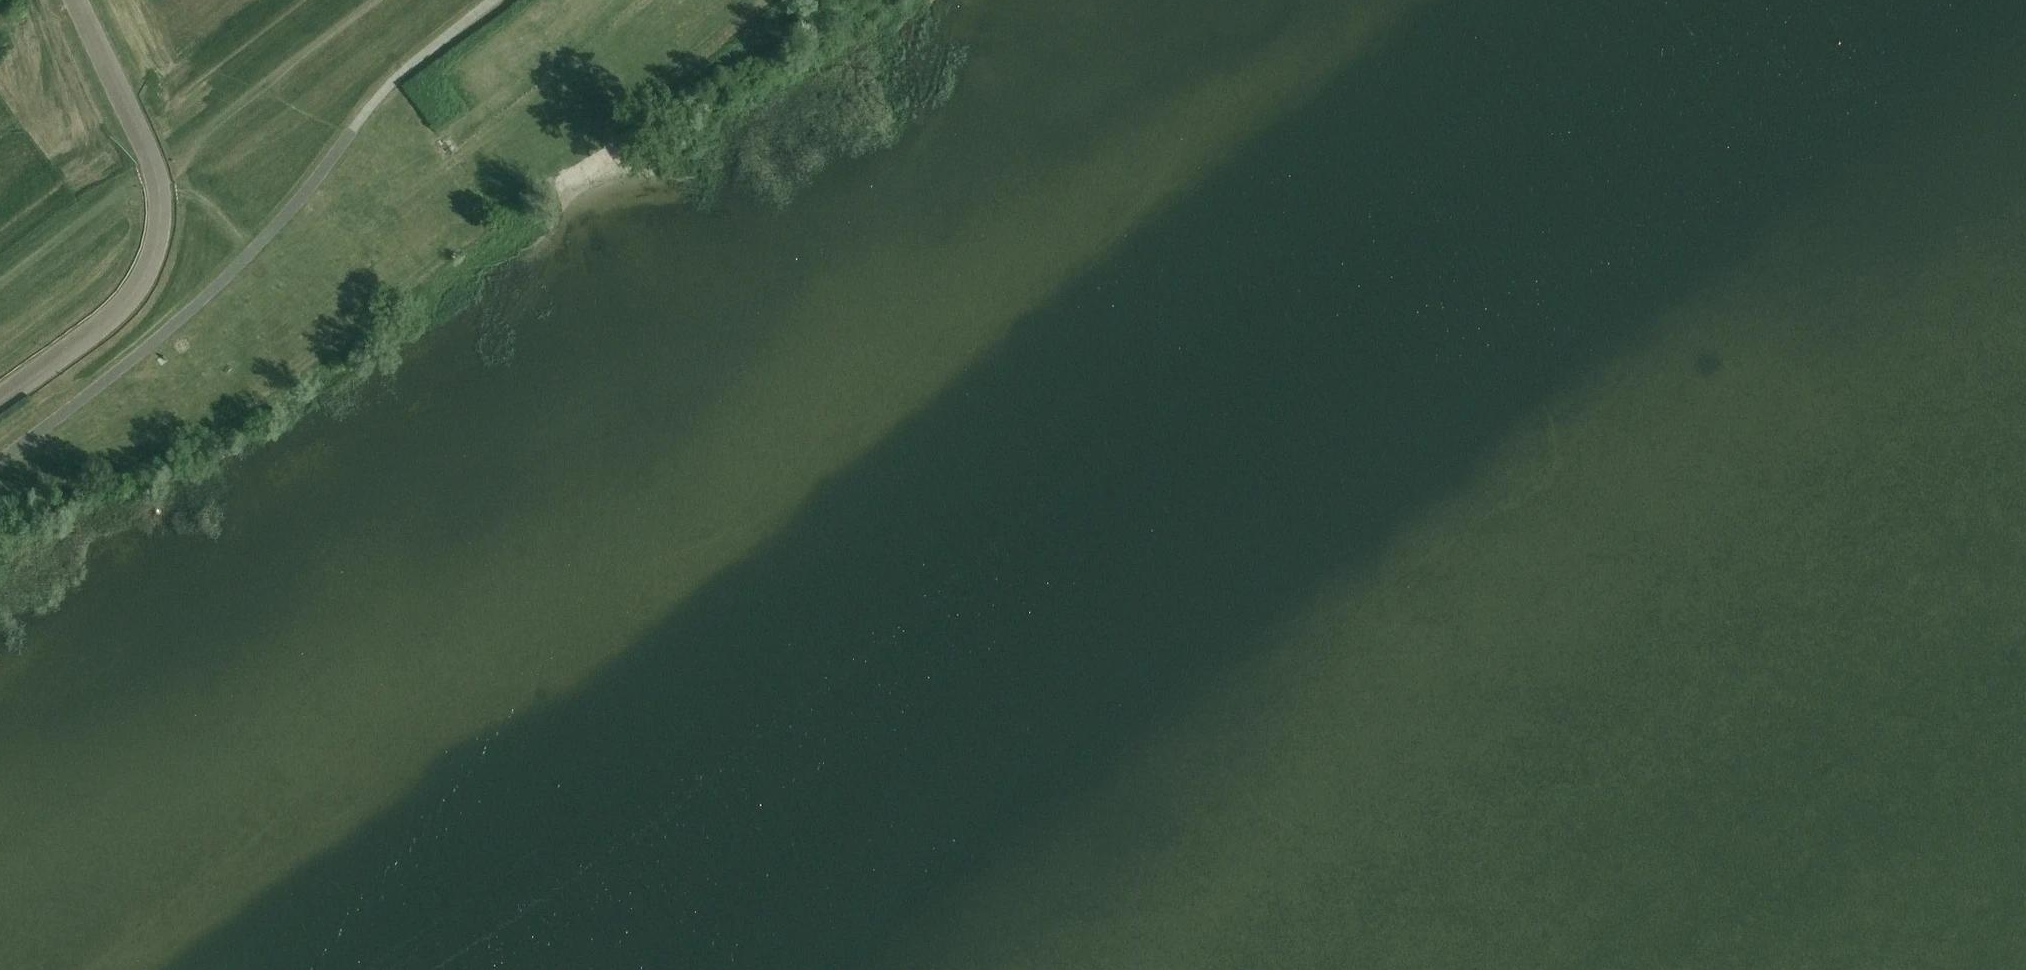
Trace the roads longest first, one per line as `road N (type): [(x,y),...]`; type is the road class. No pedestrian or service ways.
road 1 (unclassified): [(161,204),(145,278),(110,319),(0,397)]
road 2 (unclassified): [(161,204),(146,144),(76,0)]
road 3 (track): [(0,285),(152,168)]

